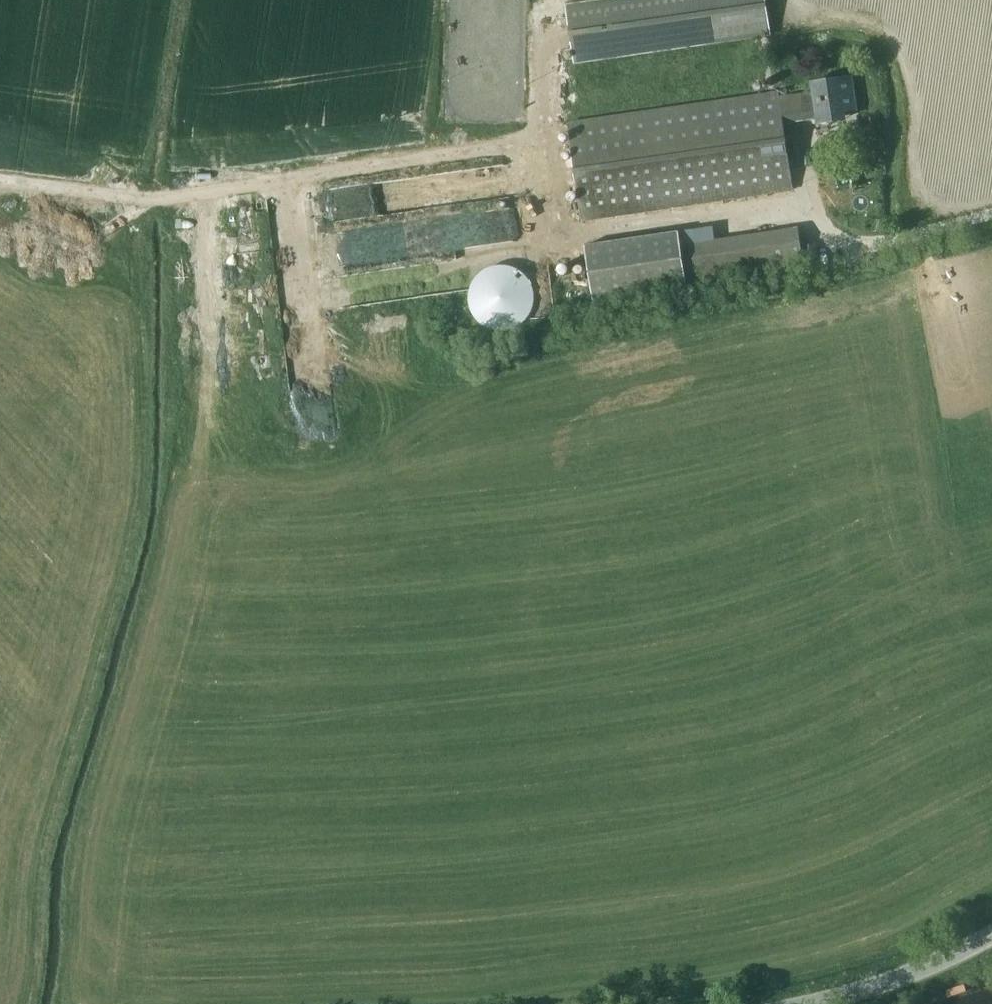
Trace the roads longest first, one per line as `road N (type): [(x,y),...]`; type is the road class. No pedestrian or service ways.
road 1 (track): [(550,143),(167,198),(0,180)]
road 2 (tertiary): [(810,1003),(901,976),(991,936)]

